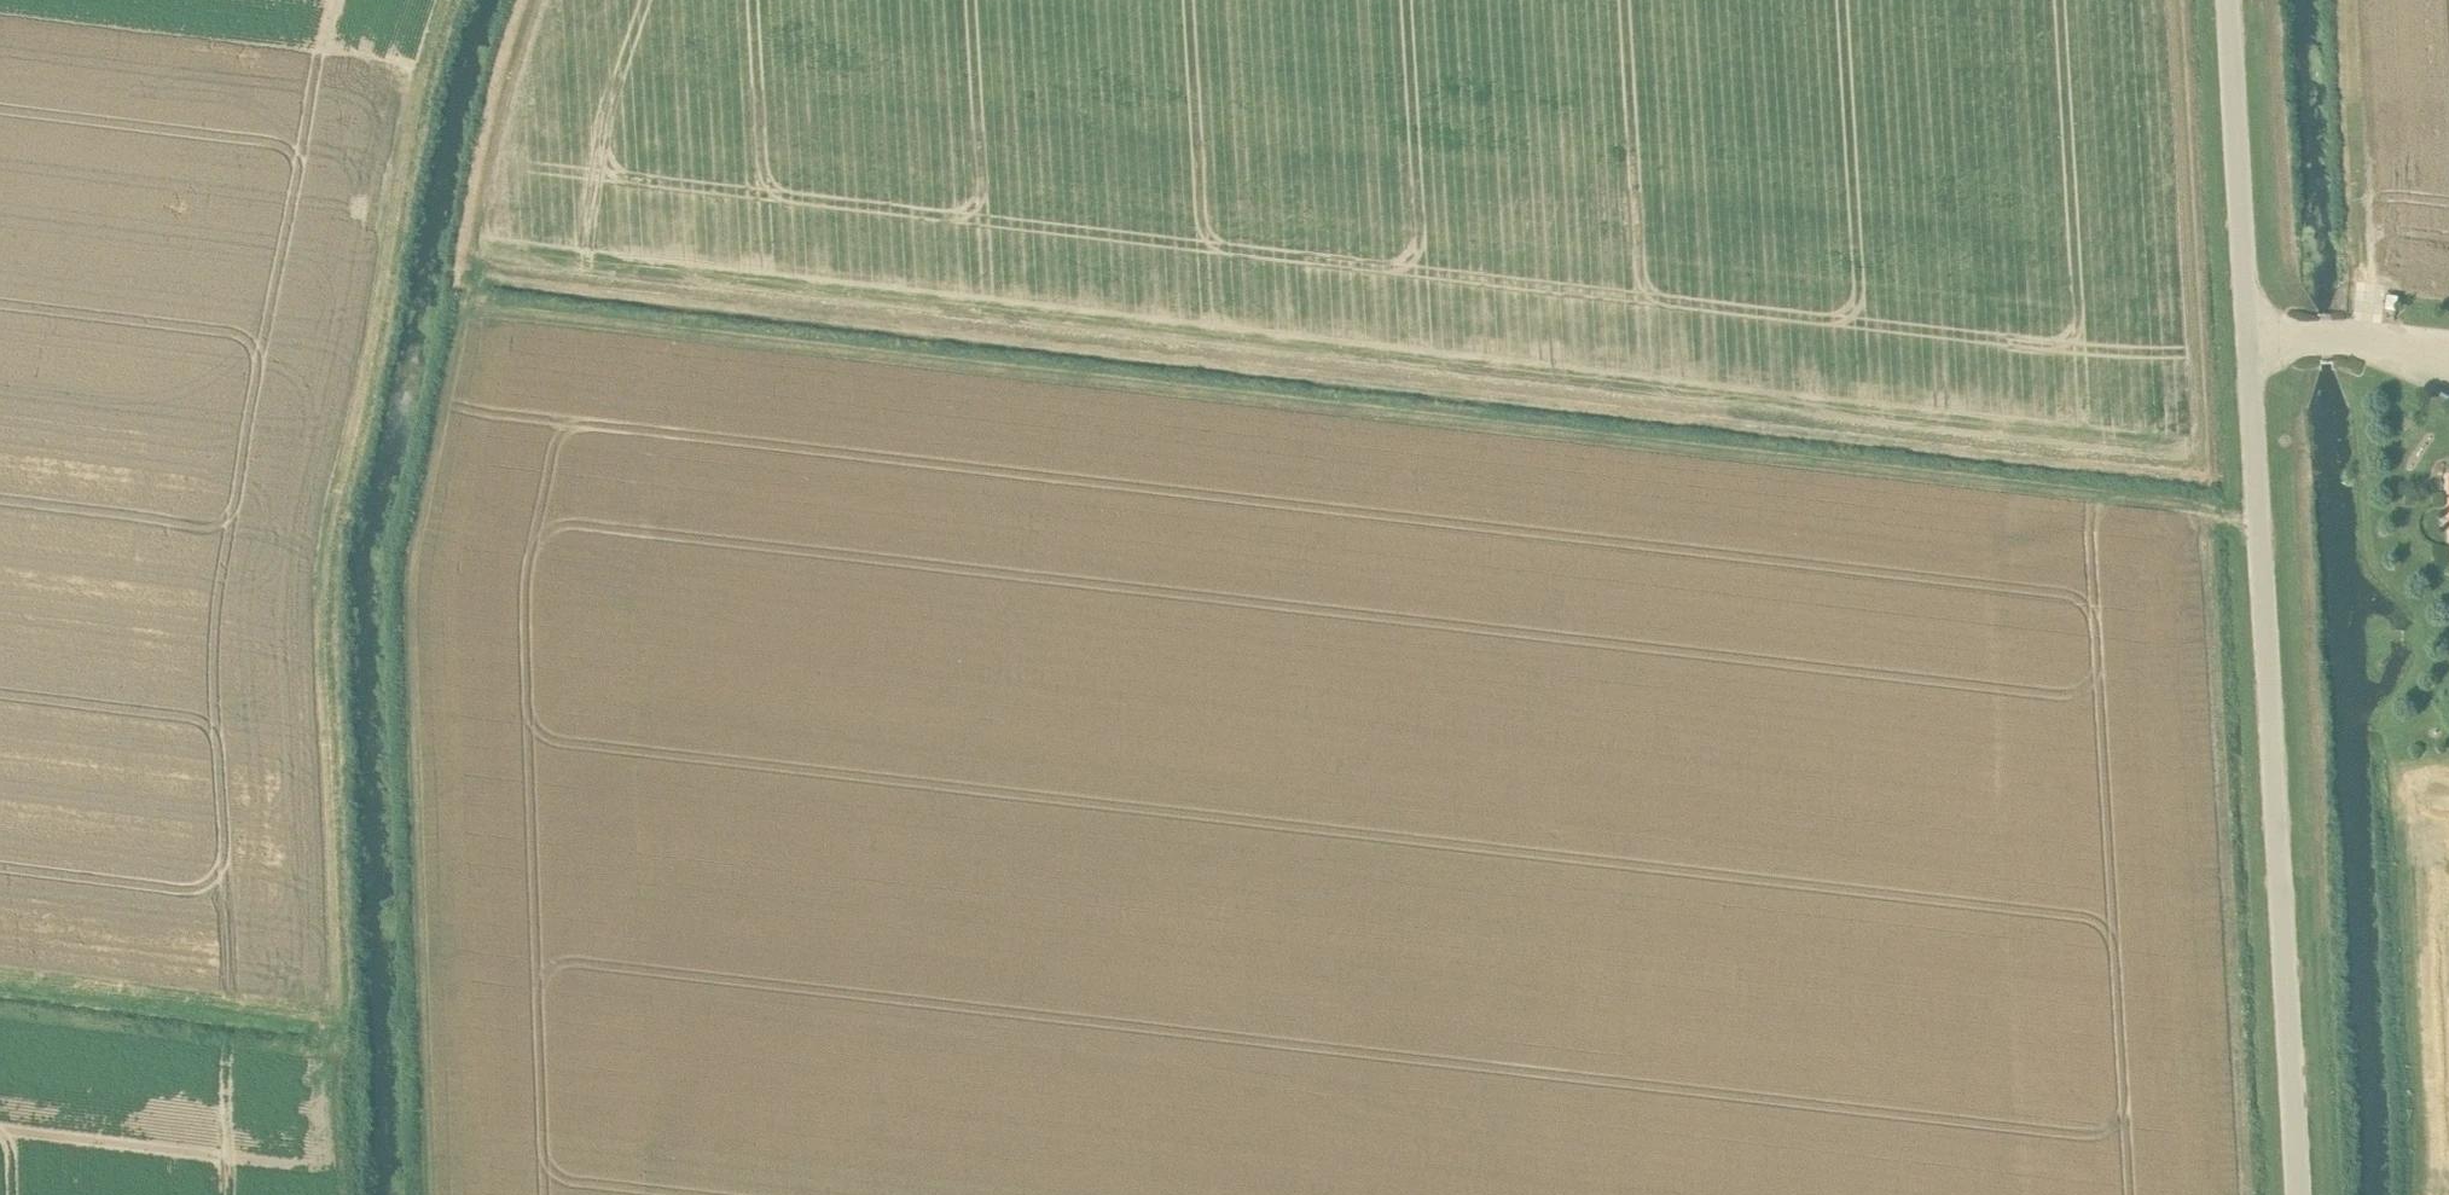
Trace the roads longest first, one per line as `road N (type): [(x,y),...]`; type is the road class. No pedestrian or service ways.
road 1 (unclassified): [(2298,1194),(2227,0)]
road 2 (track): [(2247,341),(2379,336),(2448,346)]

